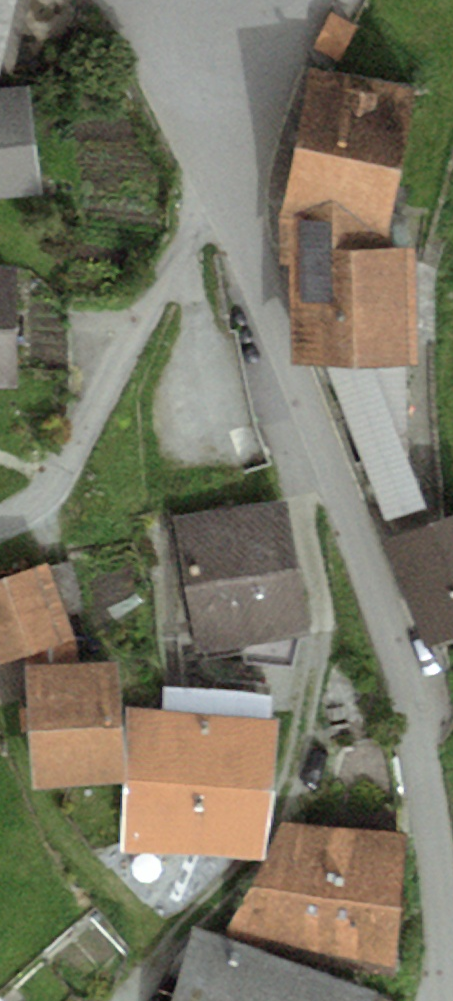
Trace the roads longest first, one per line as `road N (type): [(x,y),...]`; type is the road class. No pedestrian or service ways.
road 1 (residential): [(284,357),(338,651),(327,724),(310,773),(258,852),(103,1000)]
road 2 (unclassified): [(284,357),(388,617),(437,788),(452,873)]
road 3 (residential): [(0,528),(54,488),(238,148)]
road 4 (unclassified): [(238,148),(284,357)]
road 5 (residential): [(426,1000),(452,873)]
road 6 (unclassified): [(252,64),(149,0)]

